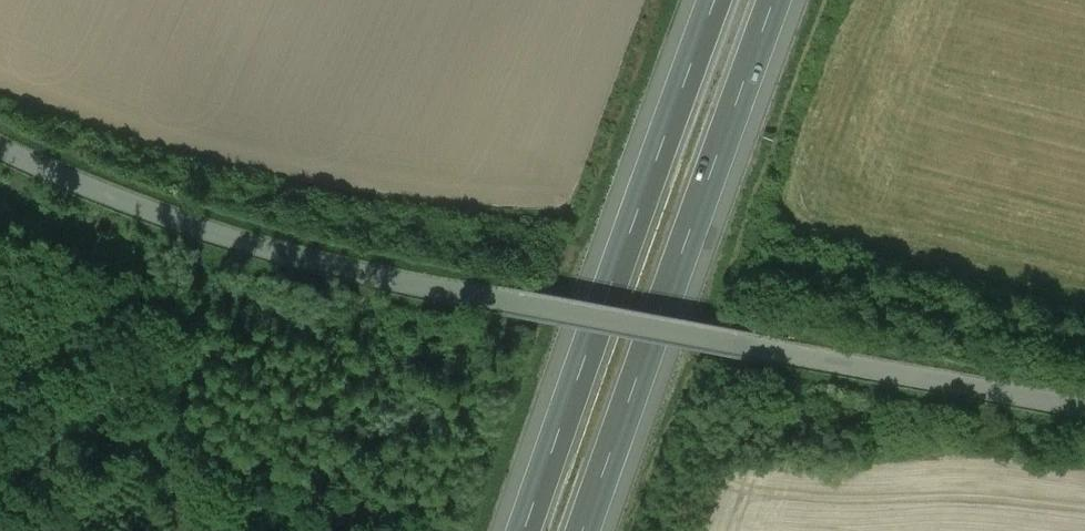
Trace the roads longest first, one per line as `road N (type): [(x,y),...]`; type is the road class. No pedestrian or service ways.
road 1 (unclassified): [(0,143),(253,240),(374,273),(1084,406)]
road 2 (motorway): [(585,530),(780,0)]
road 3 (motorway): [(720,0),(530,530)]

